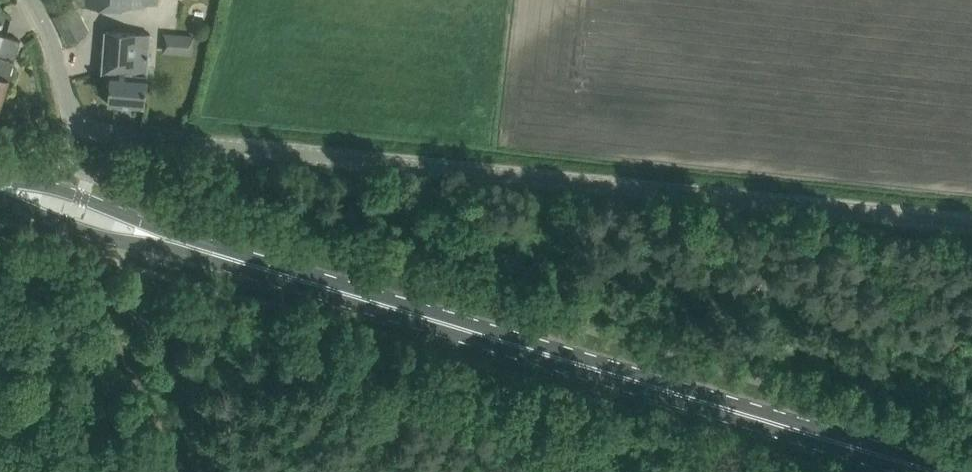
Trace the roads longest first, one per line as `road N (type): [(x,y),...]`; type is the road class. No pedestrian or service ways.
road 1 (unclassified): [(971,223),(118,137),(73,118),(52,42),(26,0)]
road 2 (tertiary): [(931,471),(177,244)]
road 3 (tertiary): [(177,244),(80,197),(0,184)]
road 4 (tertiary): [(0,197),(110,238),(177,244)]

